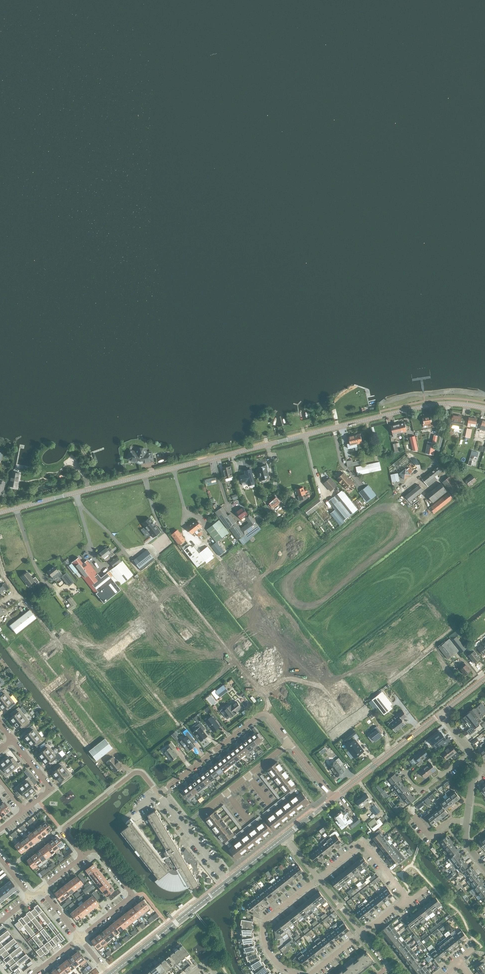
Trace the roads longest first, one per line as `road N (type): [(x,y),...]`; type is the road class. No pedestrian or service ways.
road 1 (tertiary): [(0,512),(406,410),(484,408)]
road 2 (residential): [(451,587),(391,509),(320,564)]
road 3 (residential): [(78,688),(179,607),(216,652)]
road 4 (tertiary): [(112,973),(229,881)]
road 5 (tertiary): [(333,798),(440,714)]
road 6 (residential): [(159,794),(264,712)]
road 7 (residential): [(317,878),(263,925),(278,964),(295,973)]
road 8 (residential): [(410,900),(366,844),(317,878)]
road 9 (residential): [(116,733),(216,652)]
road 10 (residential): [(79,938),(132,895),(91,851)]
road 11 (residential): [(83,856),(68,825),(139,774)]
road 12 (residential): [(333,680),(260,584)]

